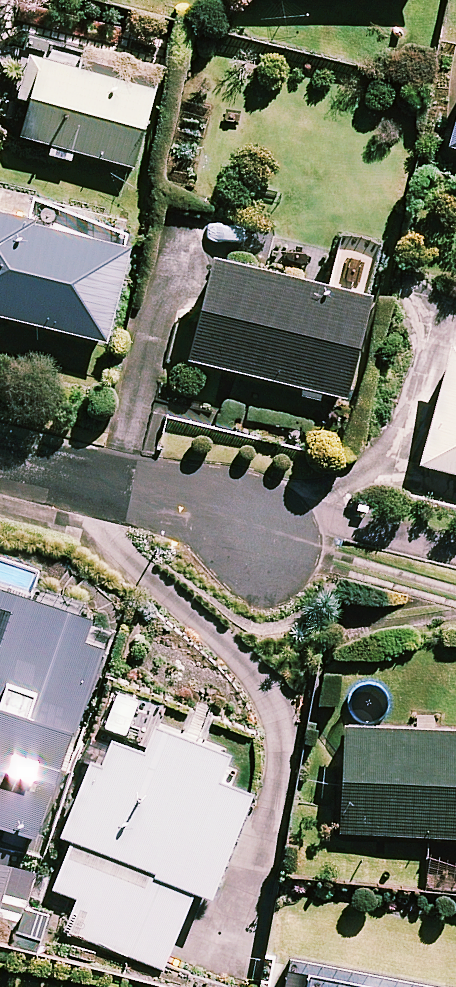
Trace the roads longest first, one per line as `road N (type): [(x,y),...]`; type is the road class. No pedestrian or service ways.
road 1 (residential): [(261,538),(180,505),(0,460)]

